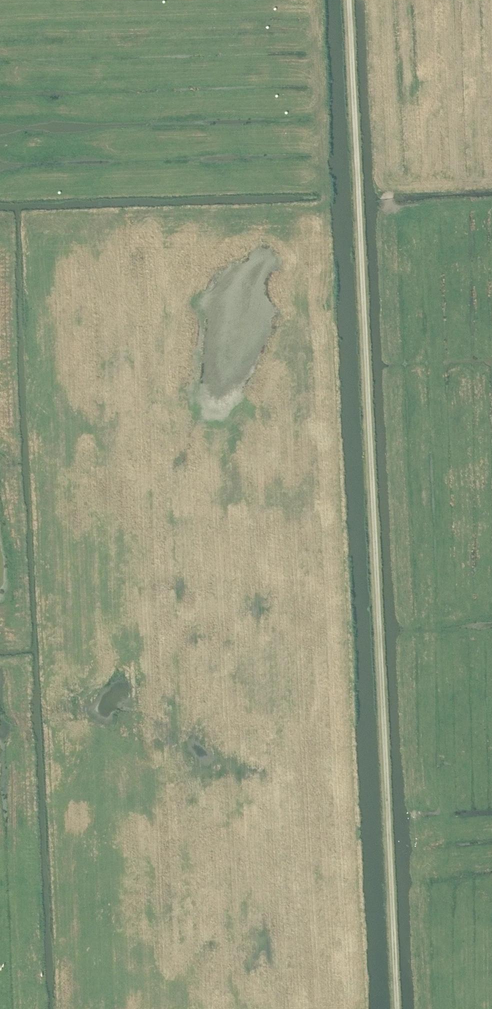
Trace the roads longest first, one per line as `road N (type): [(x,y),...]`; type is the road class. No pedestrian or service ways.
road 1 (track): [(397,1008),(349,0)]

